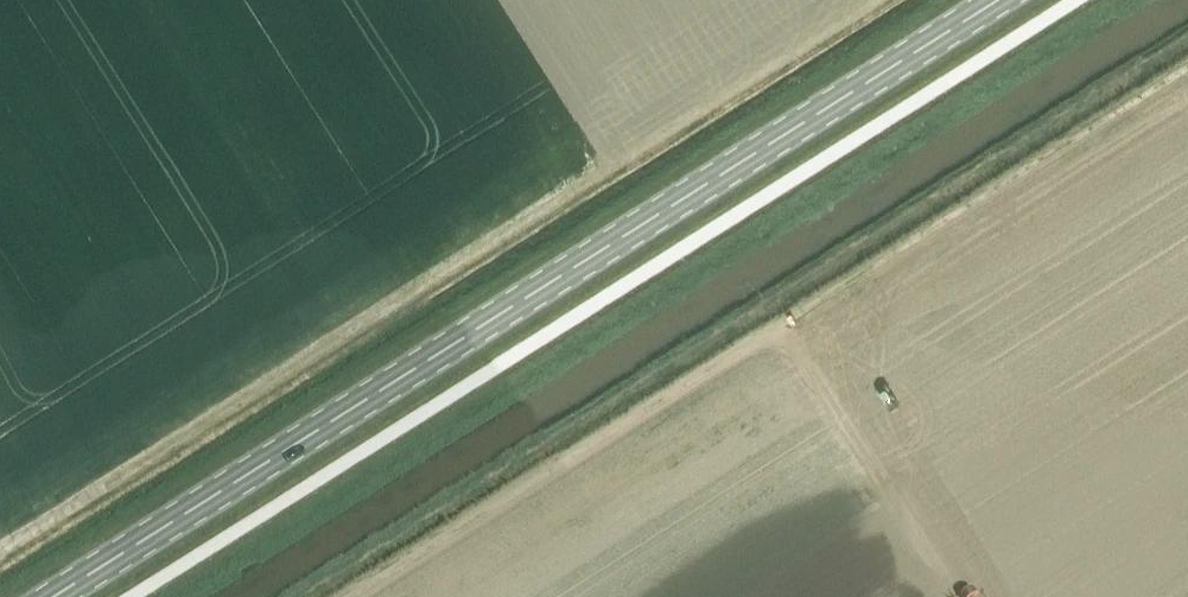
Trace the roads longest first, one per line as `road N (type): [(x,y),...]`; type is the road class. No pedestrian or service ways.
road 1 (secondary): [(54,596),(999,0)]

